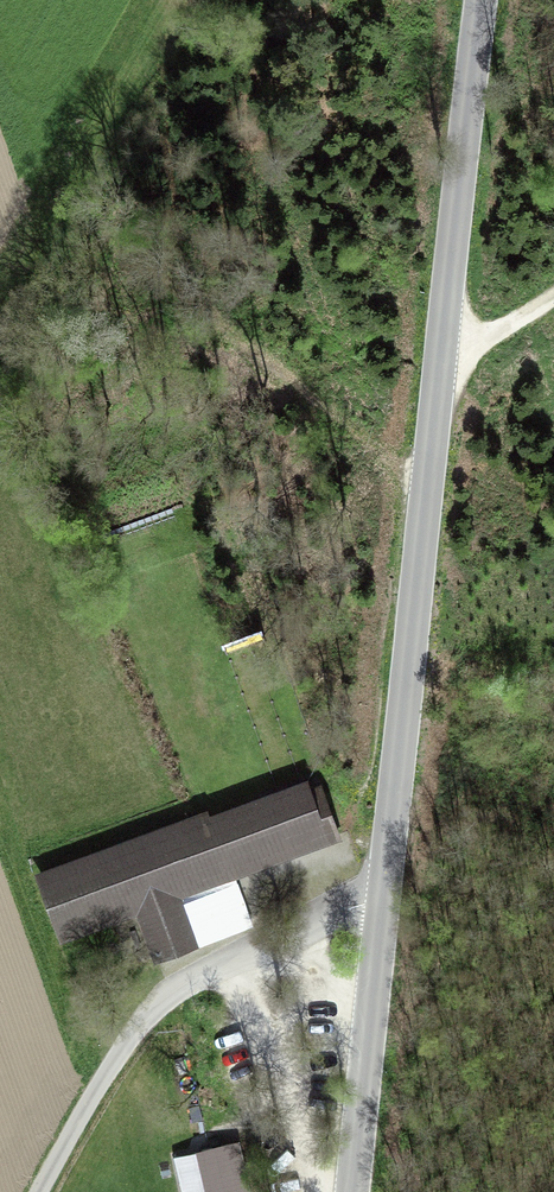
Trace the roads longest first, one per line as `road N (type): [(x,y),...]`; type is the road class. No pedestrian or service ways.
road 1 (tertiary): [(482,0),(378,901)]
road 2 (unclassified): [(38,1191),(140,1012),(198,968),(378,901)]
road 3 (tertiary): [(378,901),(351,1191)]
road 4 (track): [(437,359),(553,295)]

